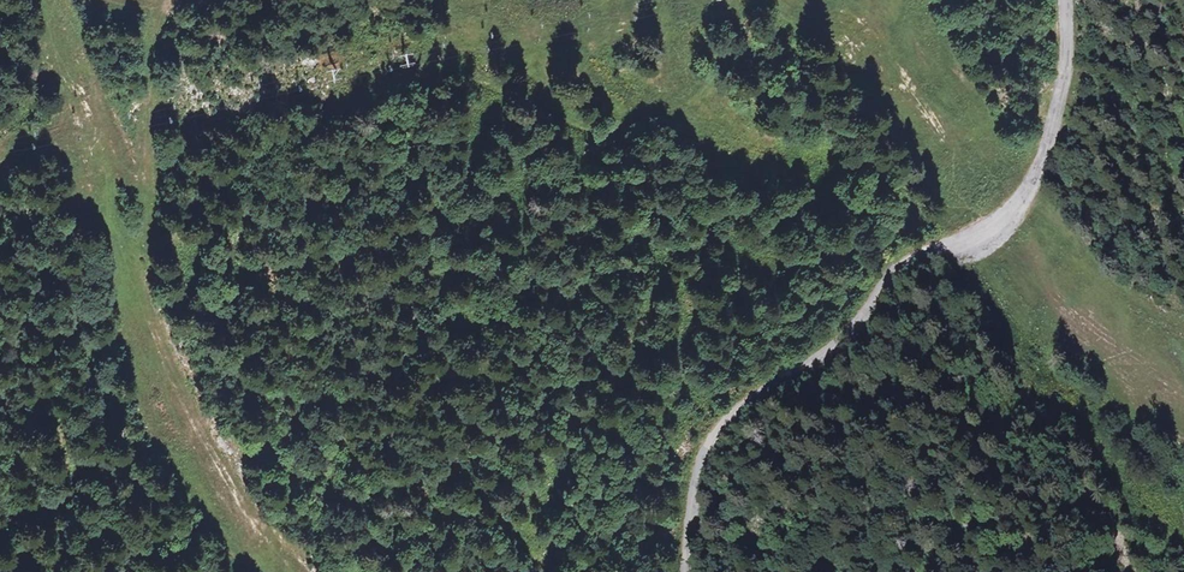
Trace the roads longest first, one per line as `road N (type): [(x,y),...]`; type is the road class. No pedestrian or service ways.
road 1 (unclassified): [(1061,0),(1053,110),(1016,206),(982,233),(896,269),(834,342),(721,424),(694,475),(681,571)]
road 2 (track): [(761,0),(758,177)]

